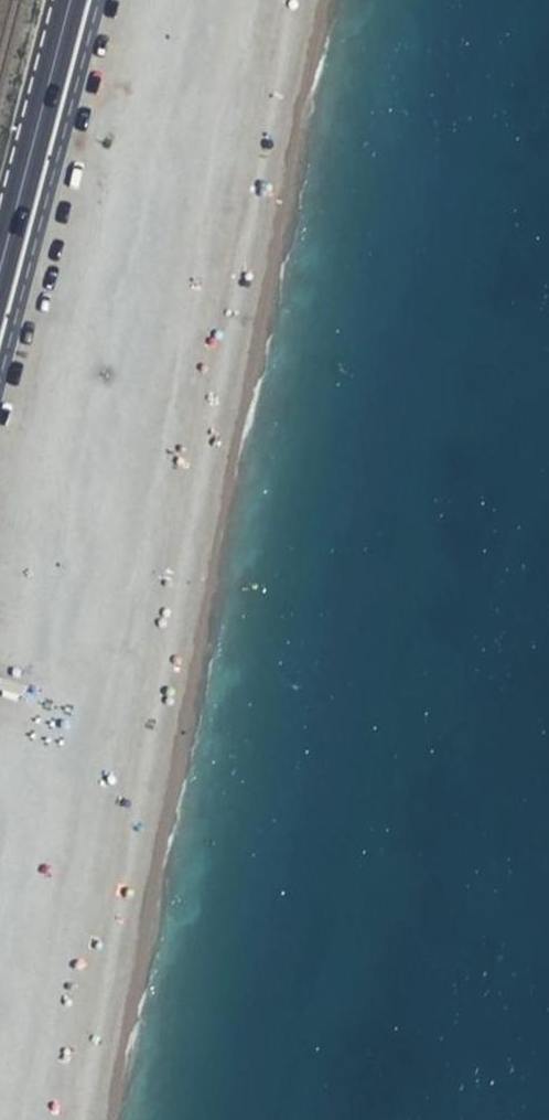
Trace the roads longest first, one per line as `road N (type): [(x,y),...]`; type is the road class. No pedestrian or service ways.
road 1 (primary): [(0,278),(73,0)]

